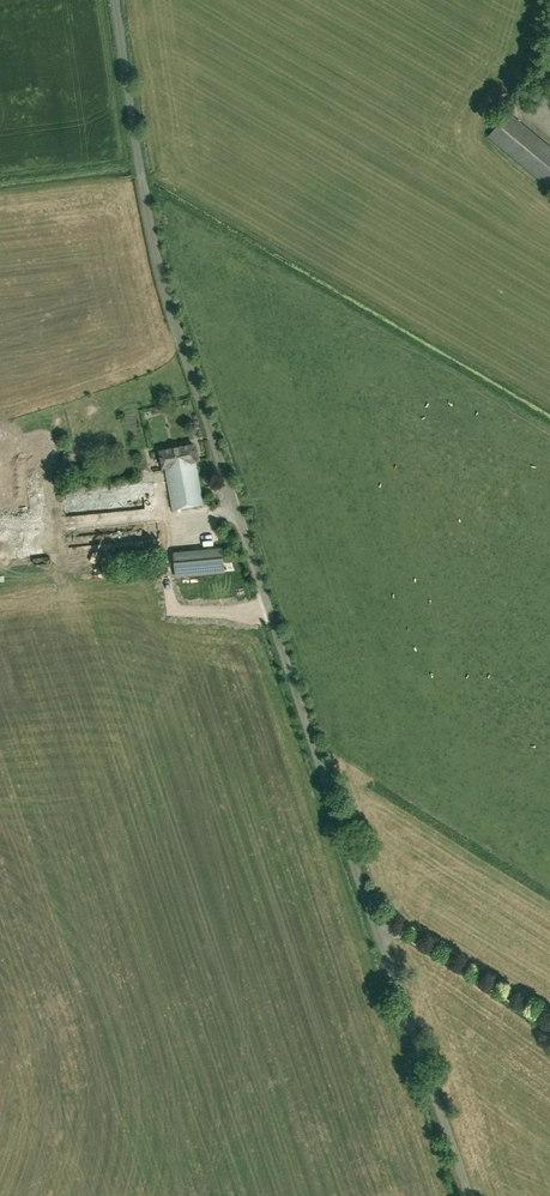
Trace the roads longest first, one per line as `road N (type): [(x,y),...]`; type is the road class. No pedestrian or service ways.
road 1 (unclassified): [(373,916),(235,502),(146,193),(118,0)]
road 2 (unclassified): [(469,1195),(373,916)]
road 3 (unclassified): [(549,1020),(373,916)]

